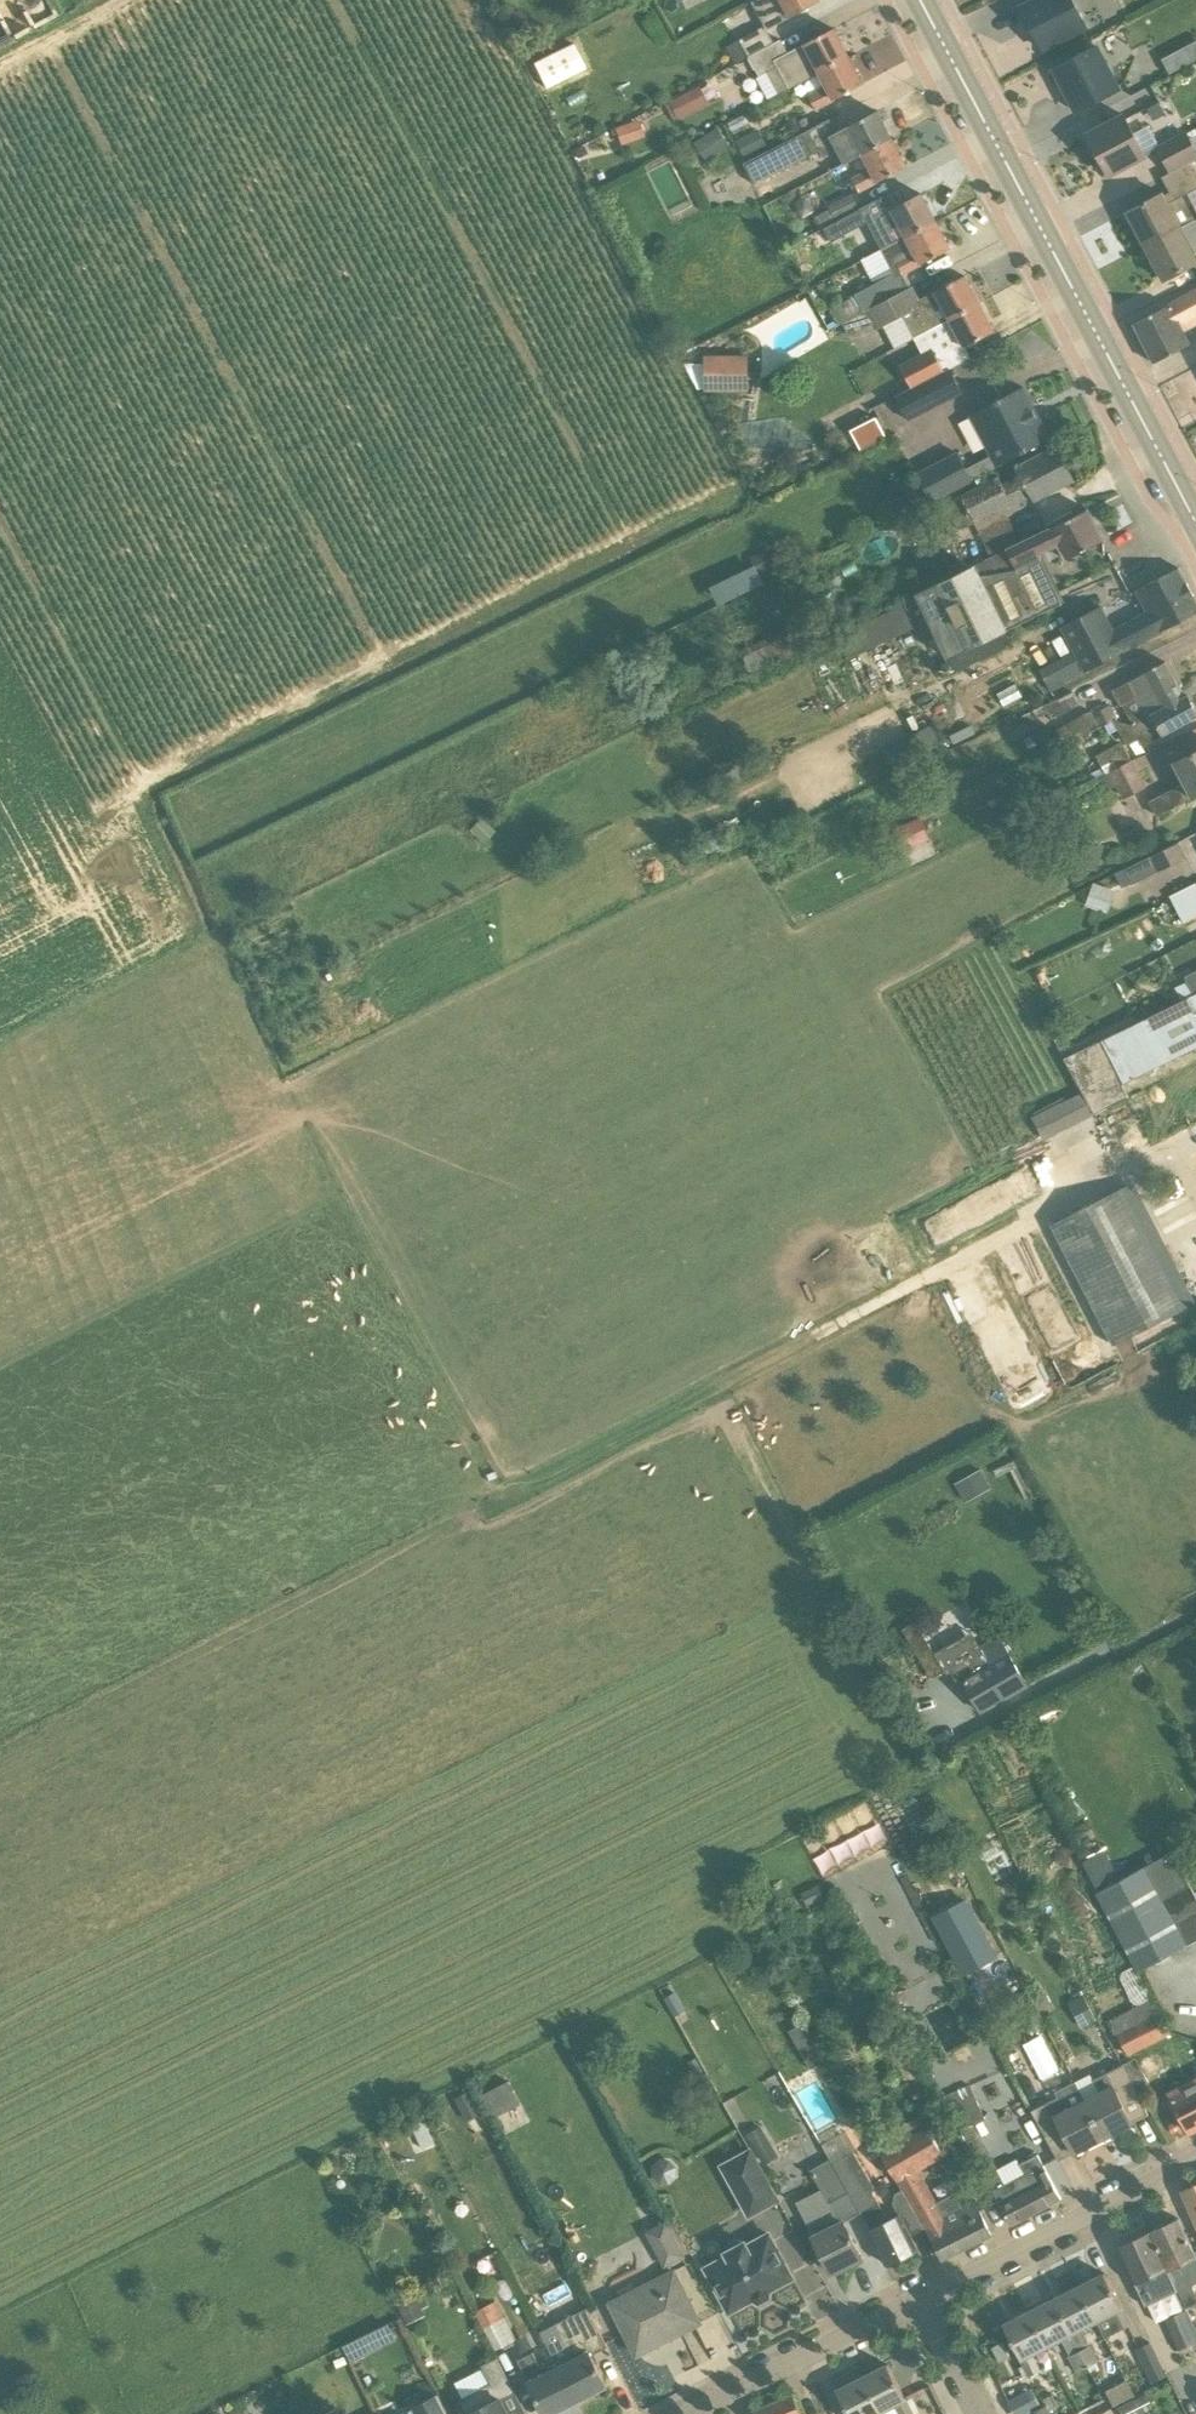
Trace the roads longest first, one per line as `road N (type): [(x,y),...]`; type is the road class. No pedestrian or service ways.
road 1 (secondary): [(1195,518),(923,0)]
road 2 (residential): [(916,2297),(1154,2180),(1195,2150)]
road 3 (residential): [(689,2413),(916,2297)]
road 4 (residential): [(975,2413),(916,2297)]

